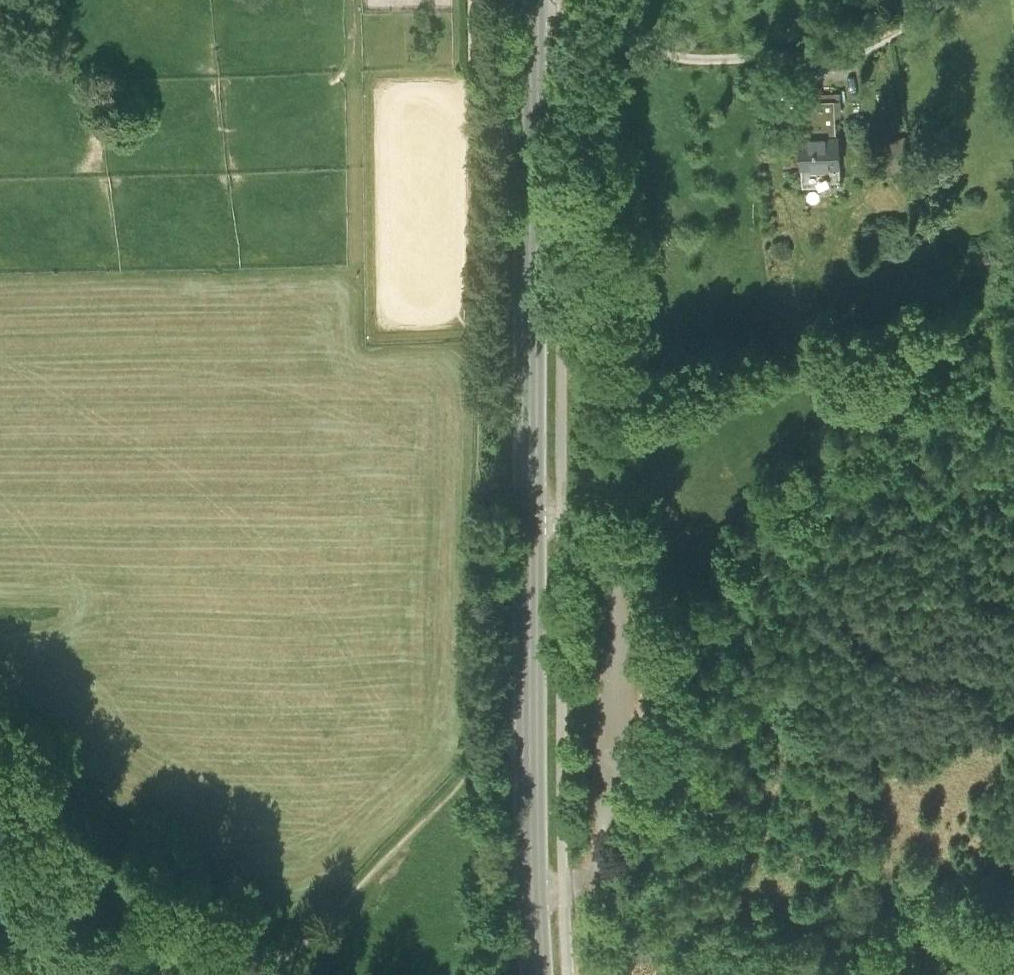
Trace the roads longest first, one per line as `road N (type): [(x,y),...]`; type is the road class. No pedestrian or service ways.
road 1 (primary): [(535,974),(530,0)]
road 2 (track): [(528,744),(499,743),(269,974)]

